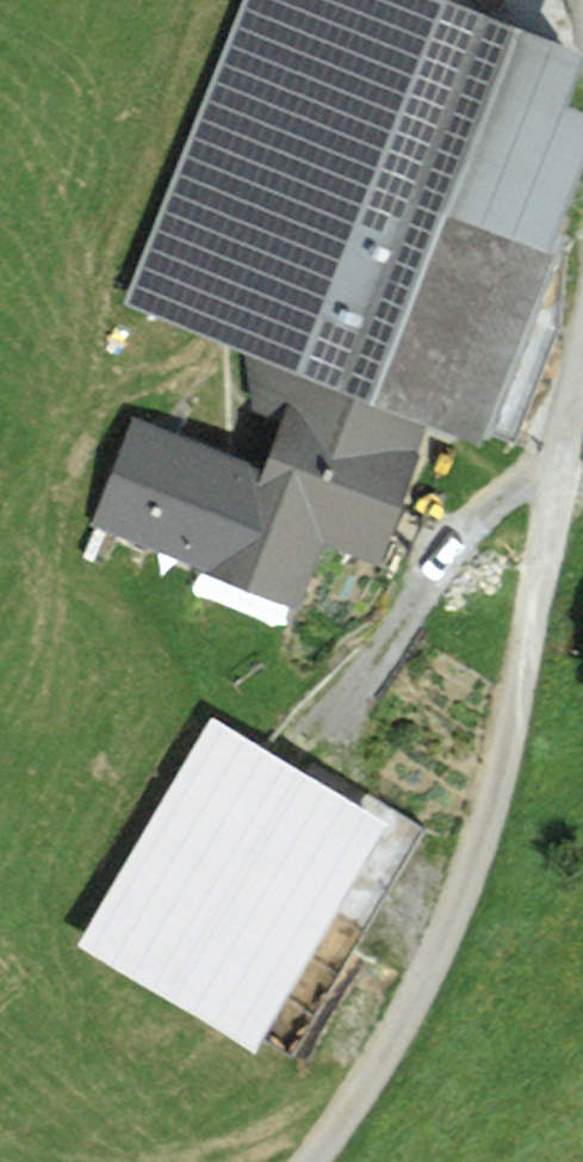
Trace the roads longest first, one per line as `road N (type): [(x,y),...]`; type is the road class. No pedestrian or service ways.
road 1 (track): [(582,372),(474,863),(429,974),(310,1161)]
road 2 (track): [(336,732),(452,541),(534,474),(563,469)]

